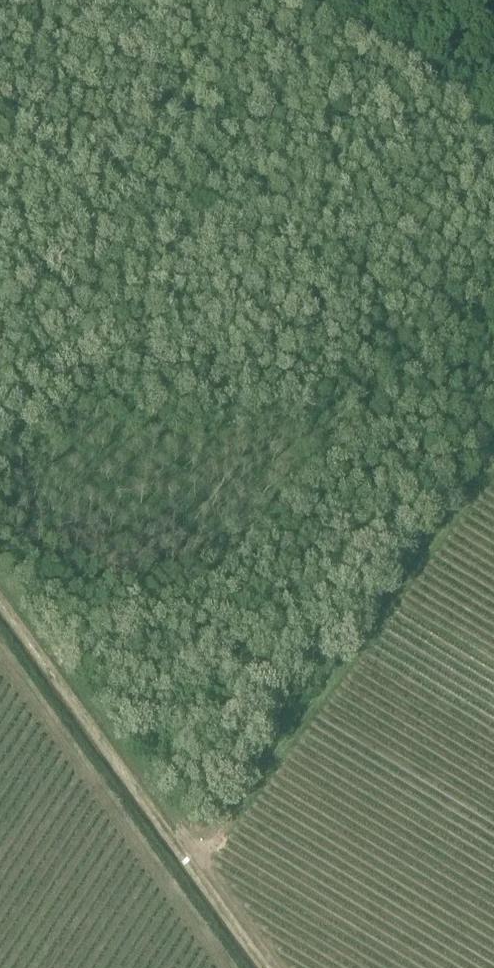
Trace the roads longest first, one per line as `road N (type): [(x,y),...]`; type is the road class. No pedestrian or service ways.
road 1 (track): [(0,662),(222,967)]
road 2 (track): [(493,73),(385,0)]

